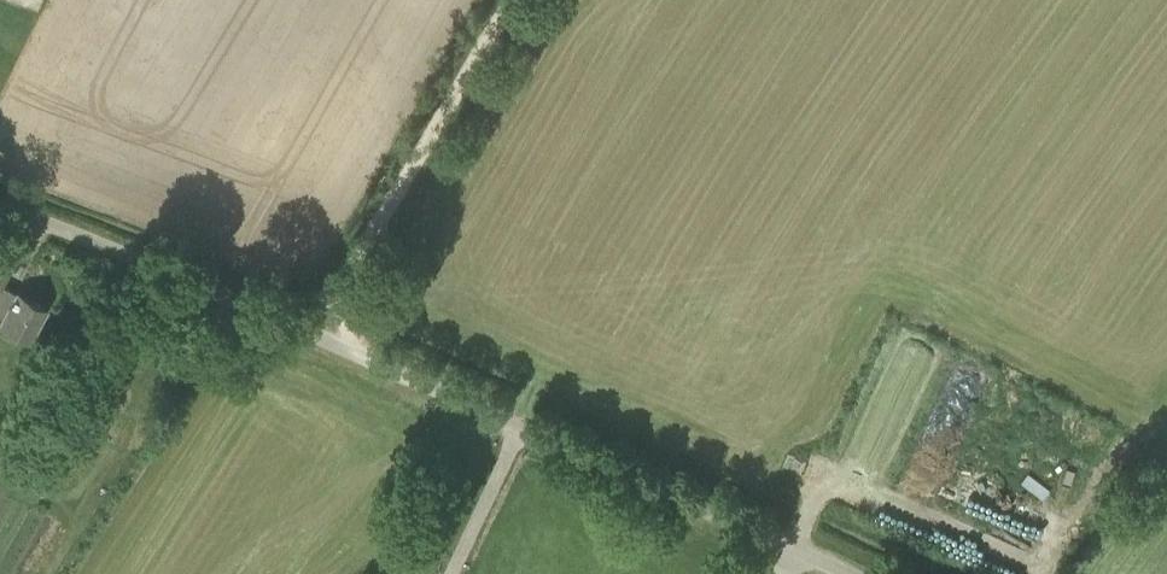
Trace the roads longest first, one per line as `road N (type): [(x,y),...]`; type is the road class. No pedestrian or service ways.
road 1 (unclassified): [(861,573),(105,246),(0,208)]
road 2 (track): [(283,323),(342,285),(512,0)]

